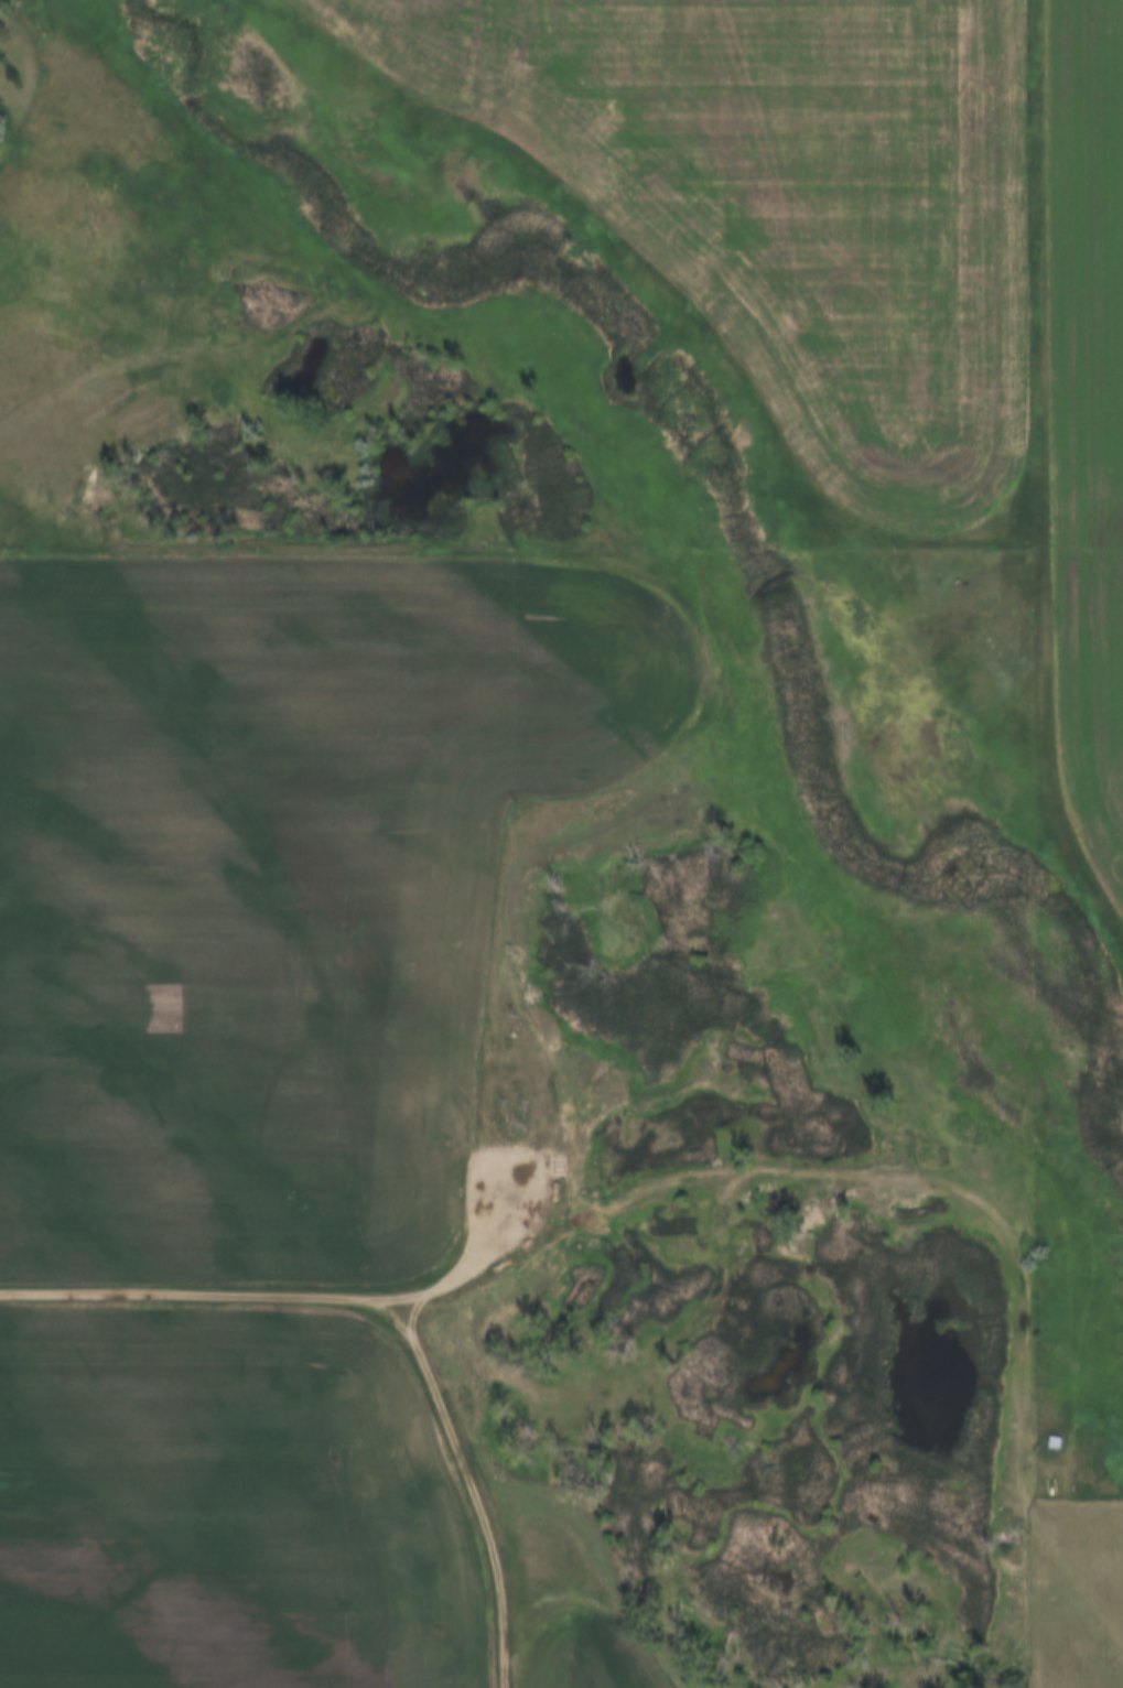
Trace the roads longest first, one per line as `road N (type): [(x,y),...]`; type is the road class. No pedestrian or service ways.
road 1 (track): [(1122,1633),(1028,1500),(1024,1273),(996,1218),(972,1194),(909,1178),(779,1168),(690,1172),(522,1236)]
road 2 (track): [(369,1300),(473,1275),(522,1236),(529,1171)]

